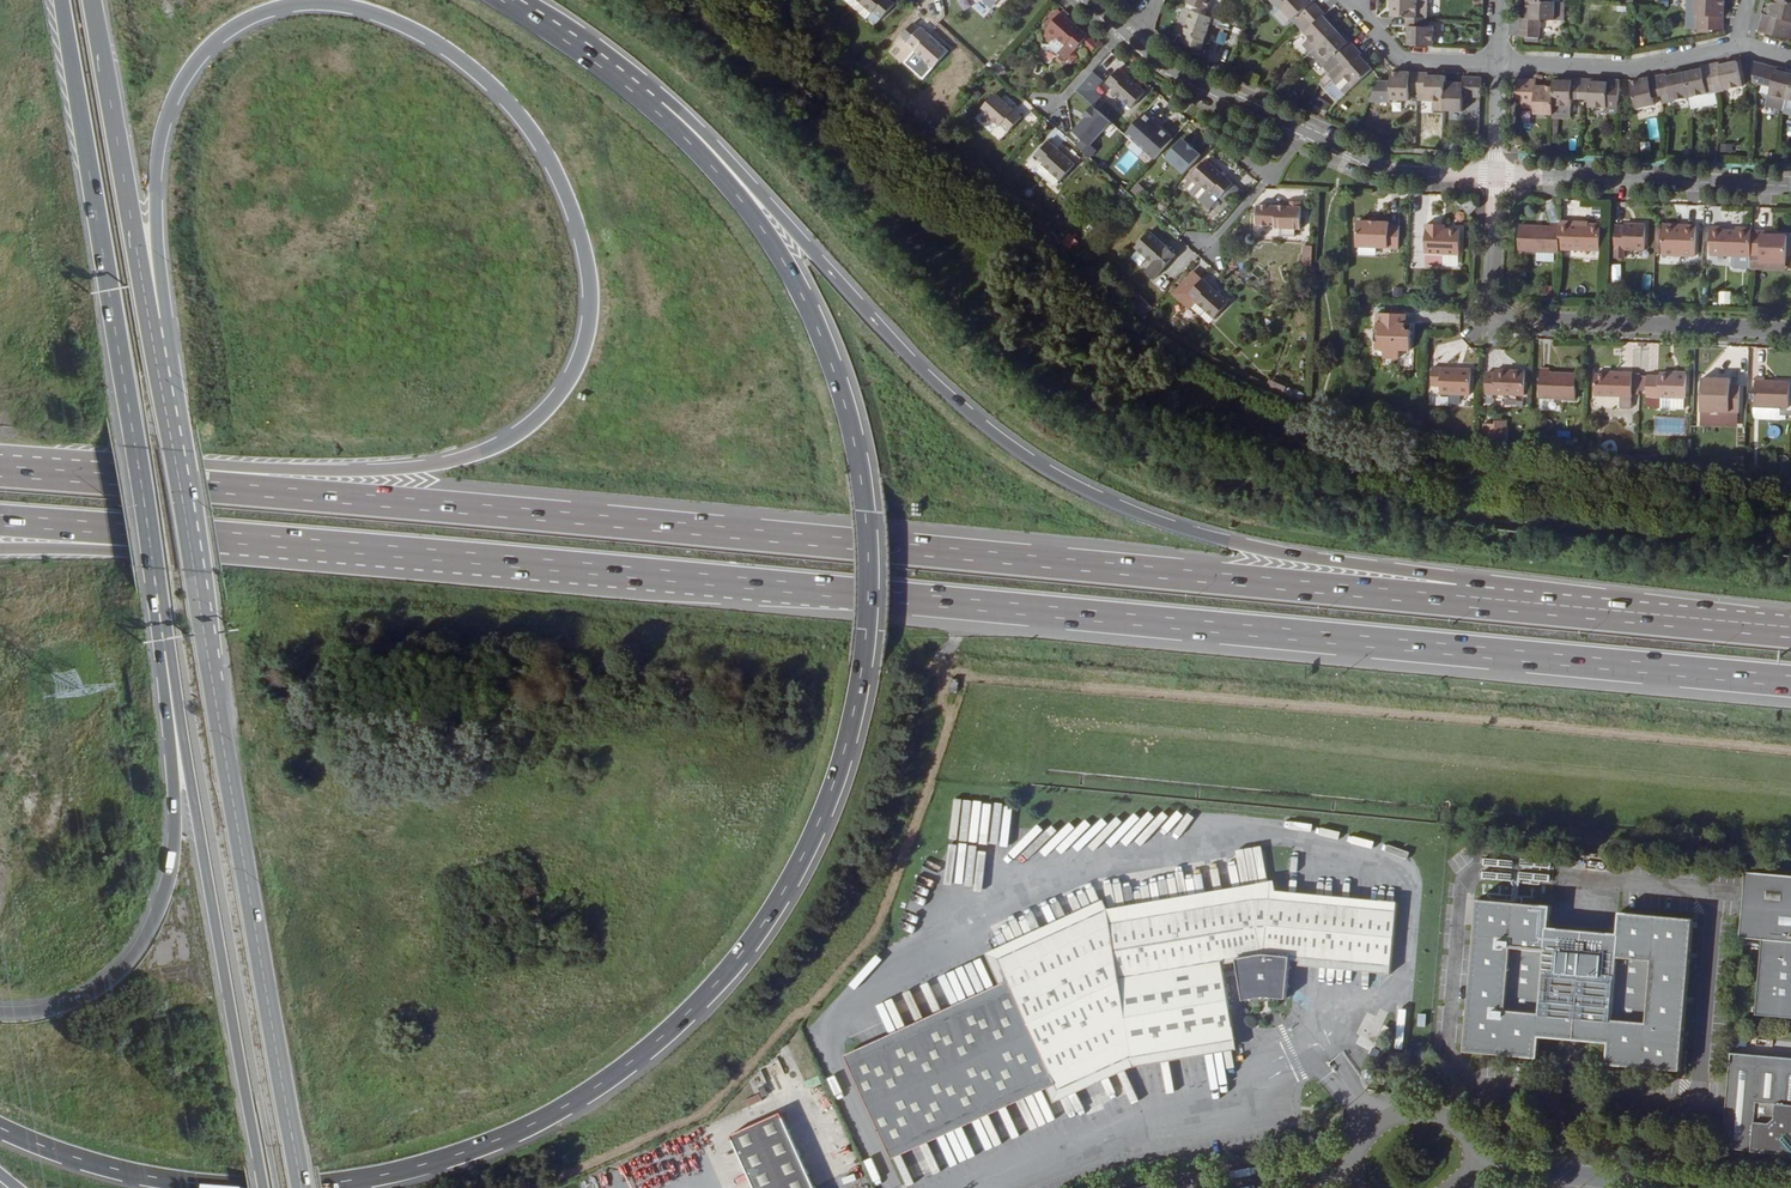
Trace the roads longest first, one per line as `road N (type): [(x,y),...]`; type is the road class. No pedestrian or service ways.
road 1 (motorway): [(1790,631),(103,476)]
road 2 (motorway): [(291,1187),(375,1178),(493,1143),(568,1106),(665,1035),(746,950),(788,886),(823,816),(856,713),(871,627),(871,524),(850,415),(819,329),(759,223),(711,165),(545,18)]
road 3 (motorway): [(219,537),(1790,683)]
road 4 (motorway): [(165,405),(160,150),(177,92),(221,36),(298,3),(376,13),(455,54),(525,122),(578,225),(590,307),(576,369),(530,425),(494,448),(414,468),(103,476)]
road 5 (motorway): [(1790,630),(1701,608),(1263,550),(1098,496),(985,427),(891,339),(704,132),(615,61),(545,18)]
road 6 (primary): [(301,1187),(165,405)]
road 7 (primary): [(160,594),(267,1187)]
road 8 (primary): [(62,0),(160,594)]
road 9 (motorway): [(160,594),(175,826),(160,906),(138,951),(109,981),(54,1009),(0,1015)]
road 10 (unclassified): [(1496,174),(1499,317),(1790,332)]
road 11 (primary): [(165,405),(91,0)]
road 12 (residential): [(1496,174),(1393,169),(1196,85),(1132,39)]
road 13 (unclassified): [(1496,174),(1790,186)]
road 14 (unclassified): [(1726,1187),(1476,1165)]
road 15 (motorway): [(0,1128),(121,1171),(236,1187)]
road 16 (residential): [(1500,66),(1632,71),(1740,46)]
road 17 (motorway): [(0,549),(102,551),(219,537)]
road 18 (motorway): [(0,522),(219,537)]
road 19 (unclassified): [(1476,1165),(1475,1144),(1449,1118),(1418,1111),(1389,1118),(1354,1147),(1347,1166)]
road 20 (residential): [(1500,66),(1411,62),(1365,19)]

